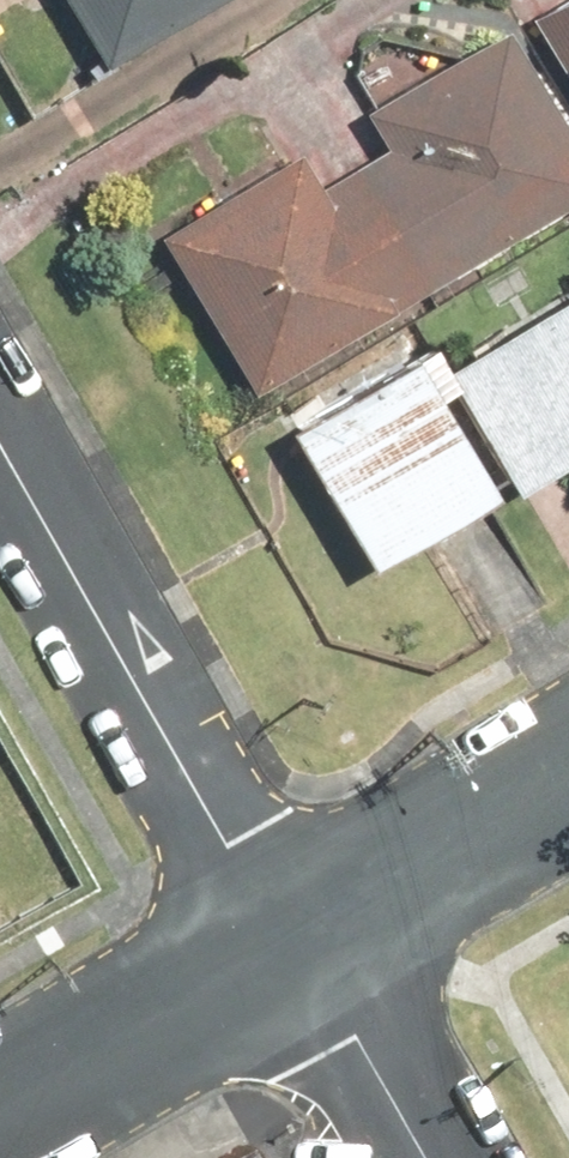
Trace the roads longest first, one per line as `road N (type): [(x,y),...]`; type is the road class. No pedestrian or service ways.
road 1 (residential): [(0,409),(307,944)]
road 2 (tertiary): [(307,944),(0,1123)]
road 3 (tertiary): [(568,784),(307,944)]
road 4 (unclassified): [(307,944),(426,1157)]

